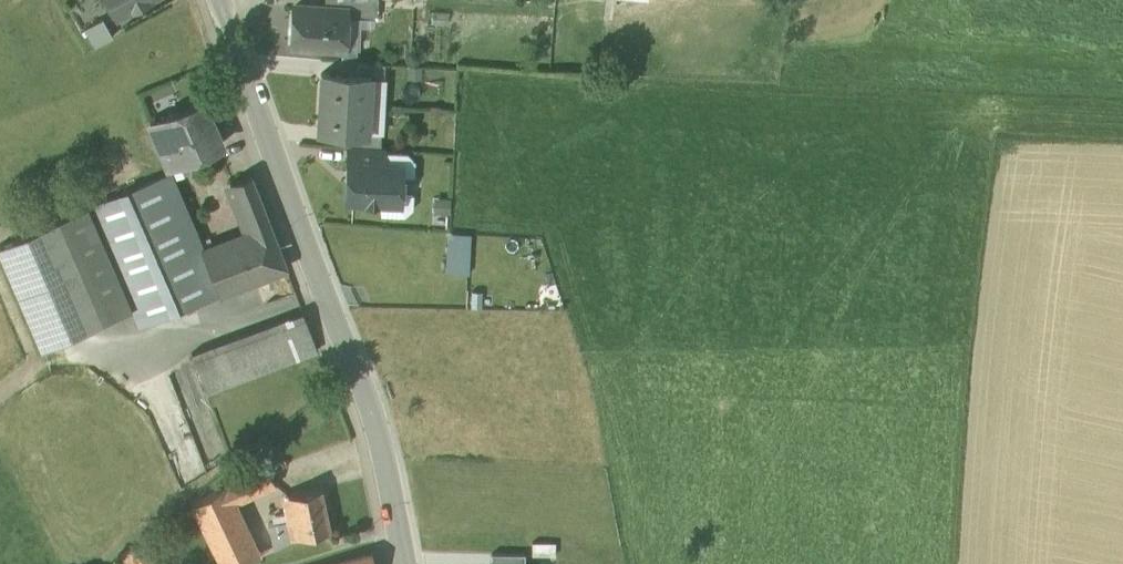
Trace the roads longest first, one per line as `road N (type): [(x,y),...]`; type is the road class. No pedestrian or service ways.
road 1 (residential): [(405,563),(377,426),(220,0)]

